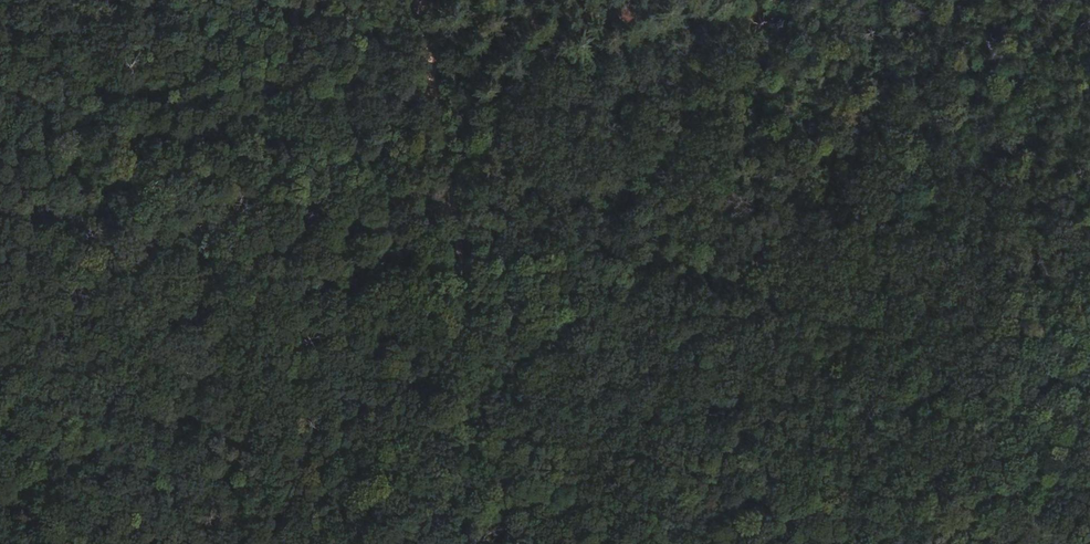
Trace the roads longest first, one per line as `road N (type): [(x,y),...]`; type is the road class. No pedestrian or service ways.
road 1 (track): [(418,0),(507,543)]

